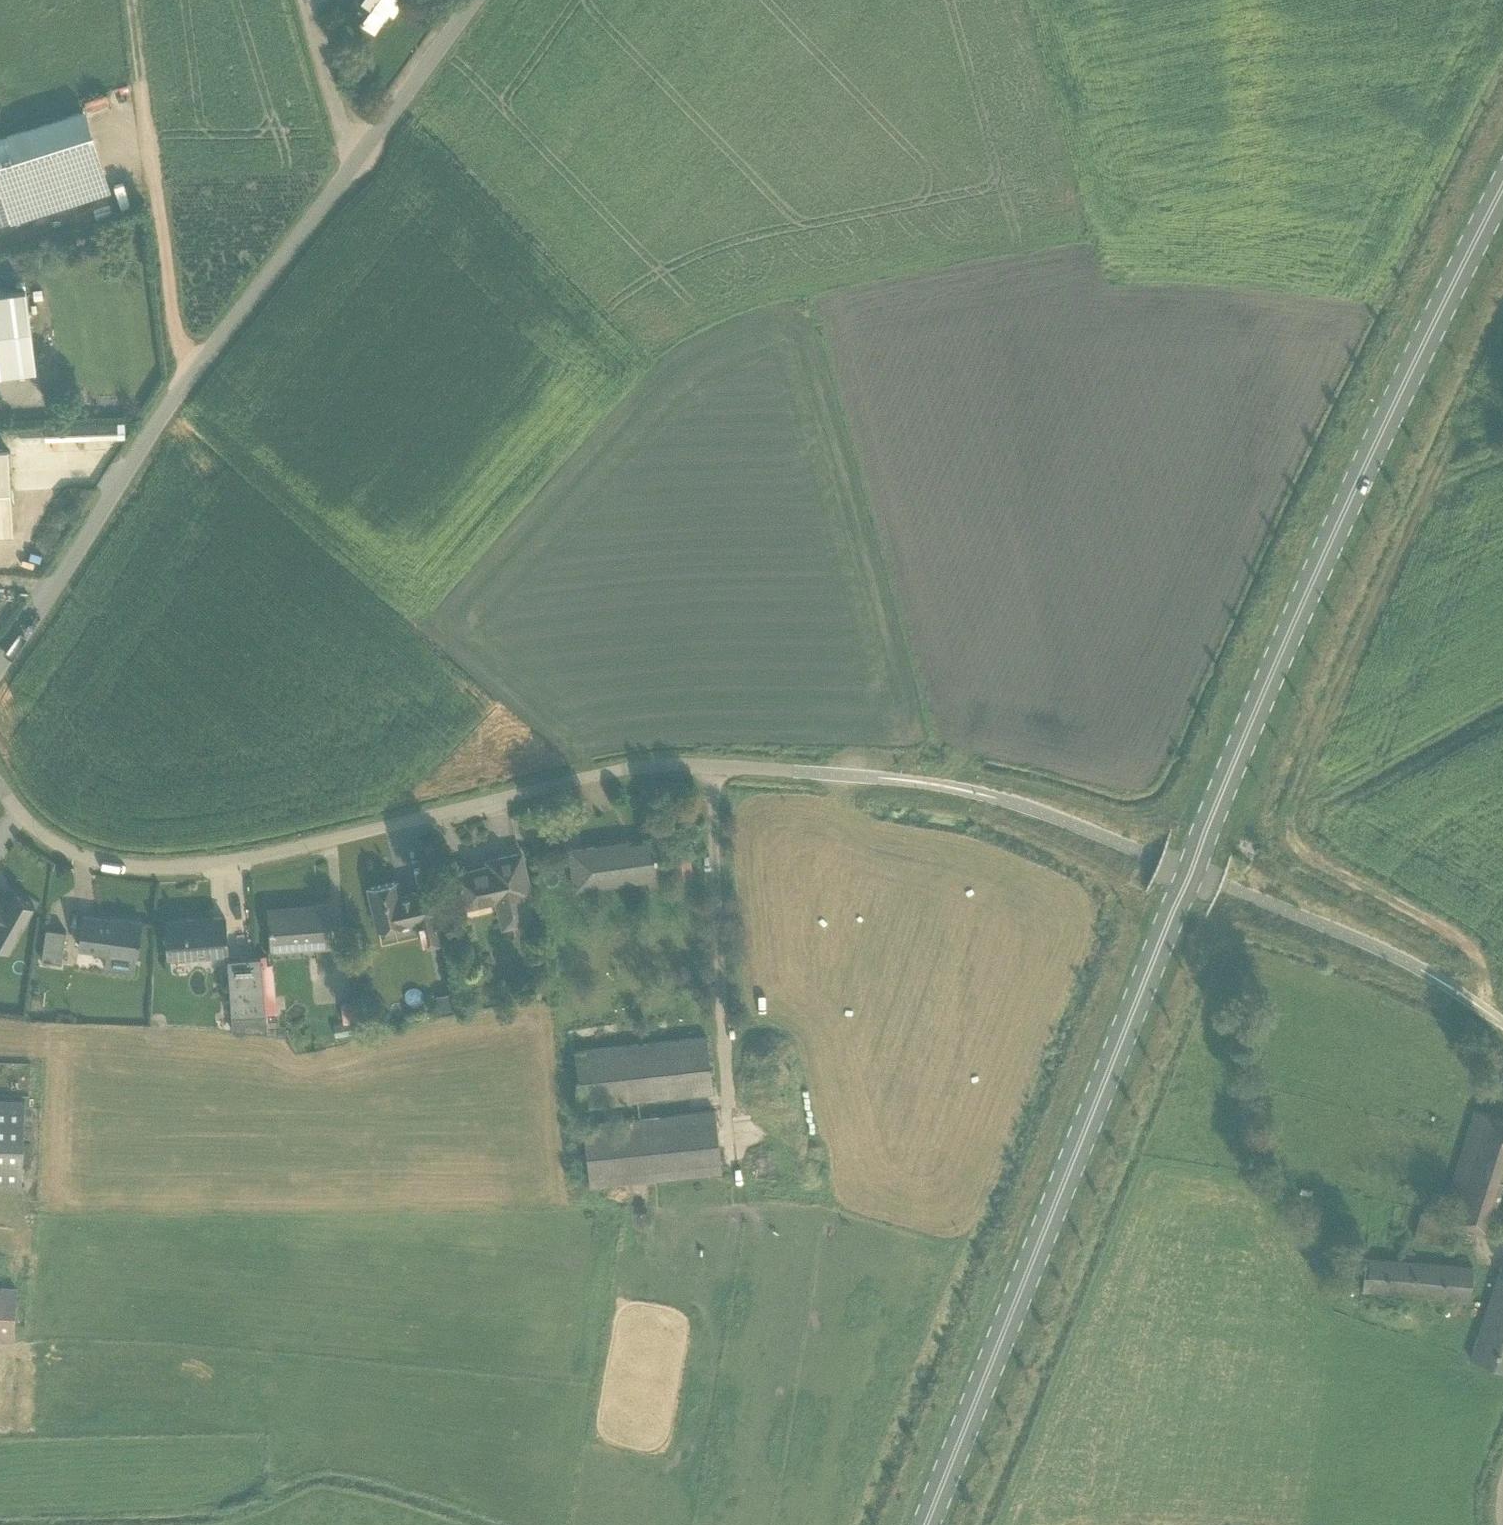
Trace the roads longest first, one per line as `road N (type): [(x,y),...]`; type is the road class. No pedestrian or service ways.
road 1 (primary): [(926,1524),(1271,673),(1502,185)]
road 2 (unclassified): [(0,788),(65,848),(163,866),(254,857),(624,769),(684,765),(915,782)]
road 3 (unclassified): [(0,664),(183,383),(473,0)]
road 4 (track): [(132,0),(183,383)]
road 5 (track): [(1249,0),(1265,281)]

